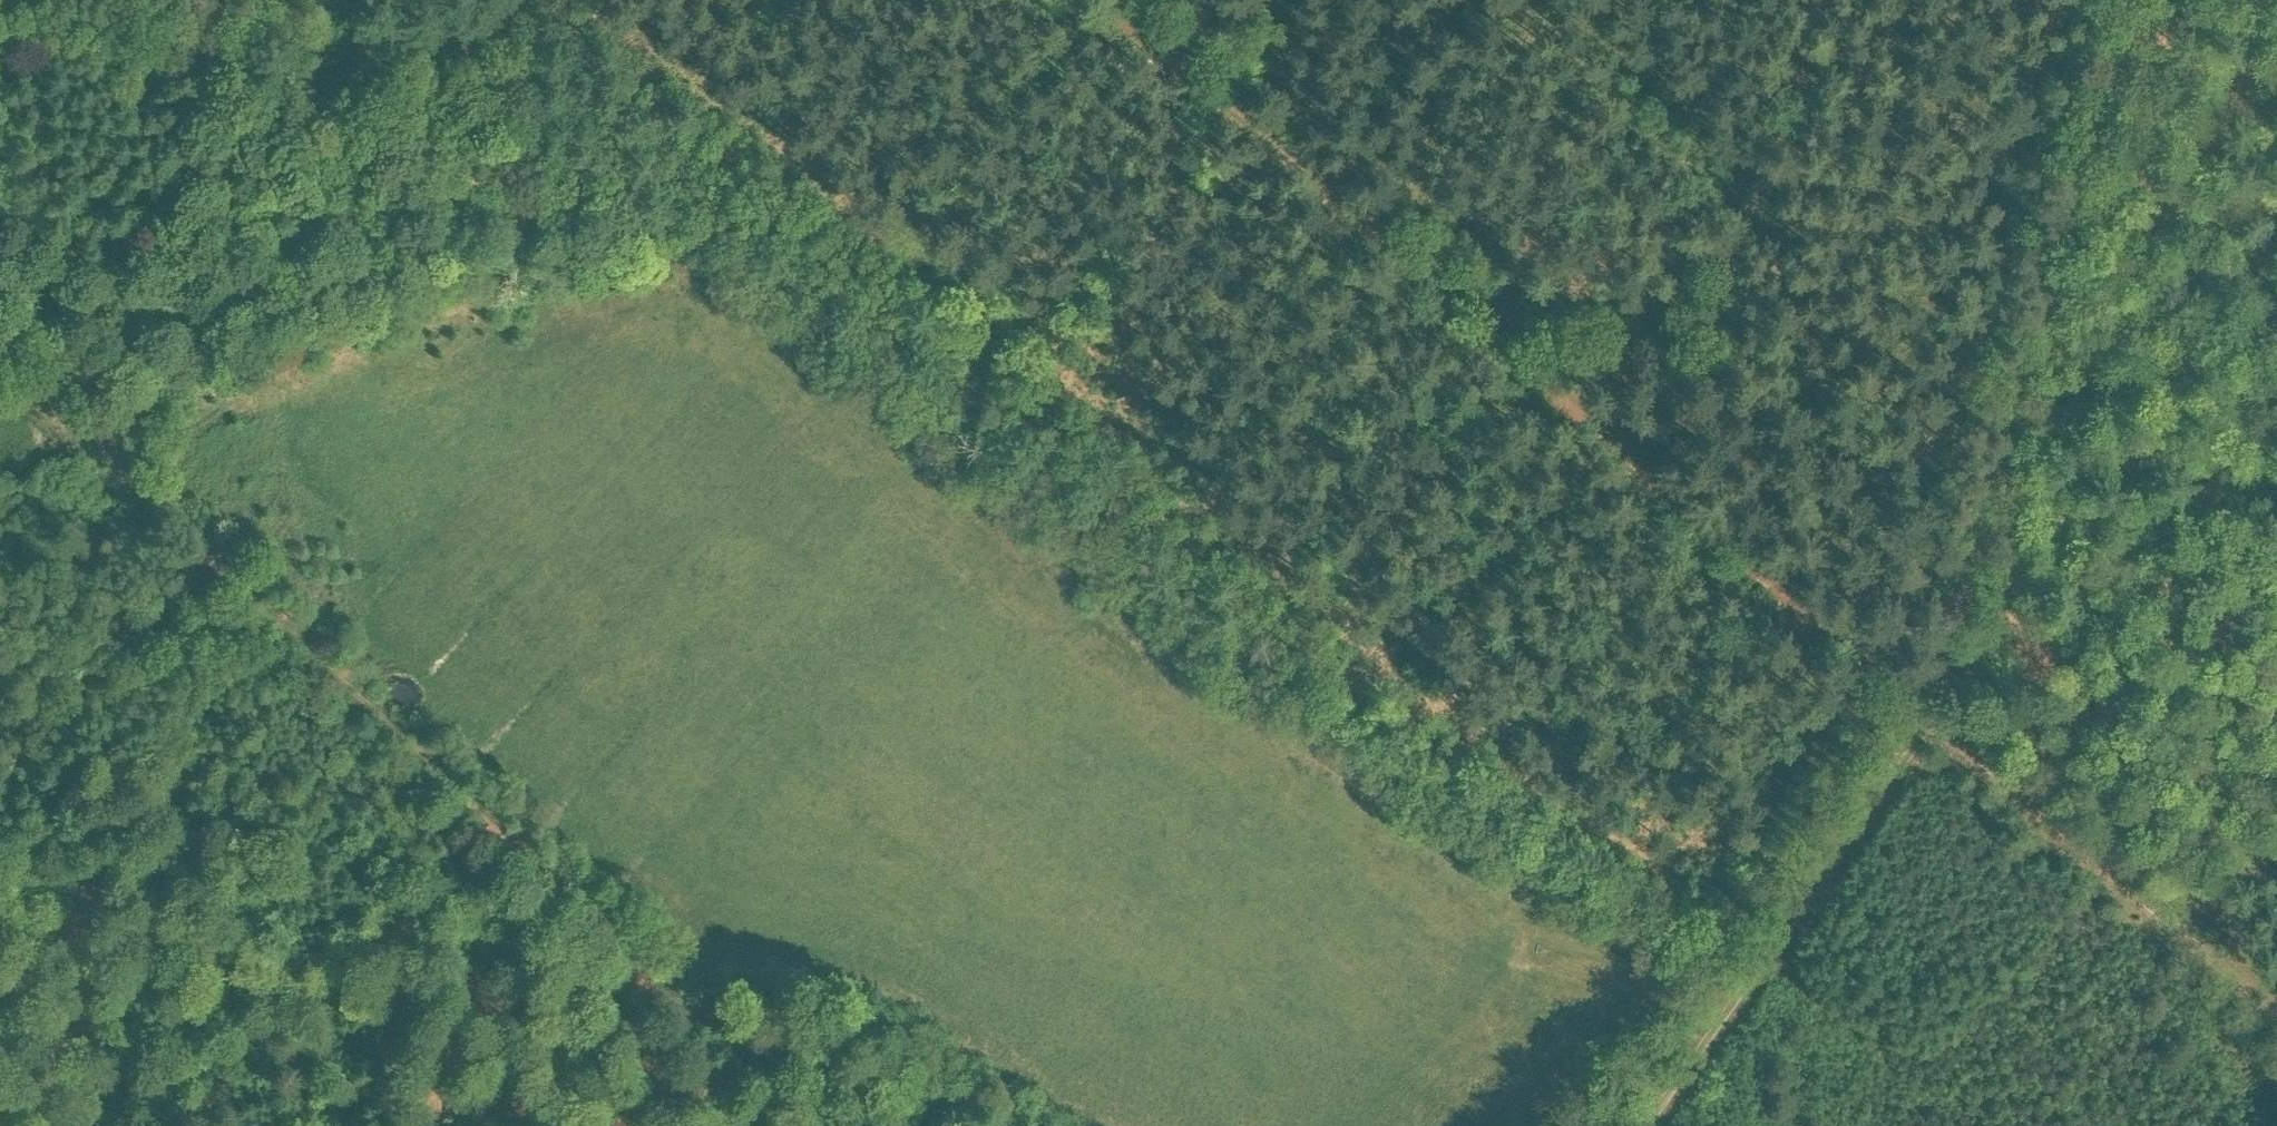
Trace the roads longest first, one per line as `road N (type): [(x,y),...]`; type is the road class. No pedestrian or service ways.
road 1 (track): [(1647,1125),(1928,710),(1160,34),(1154,0)]
road 2 (track): [(222,567),(815,1125)]
road 3 (track): [(2141,0),(1928,710)]
road 4 (track): [(521,0),(98,448)]
road 5 (track): [(98,1125),(236,579)]
road 6 (track): [(2276,1019),(1928,710)]
road 7 (track): [(222,567),(0,744)]
road 8 (track): [(98,448),(222,567)]
road 9 (track): [(0,355),(98,448)]

